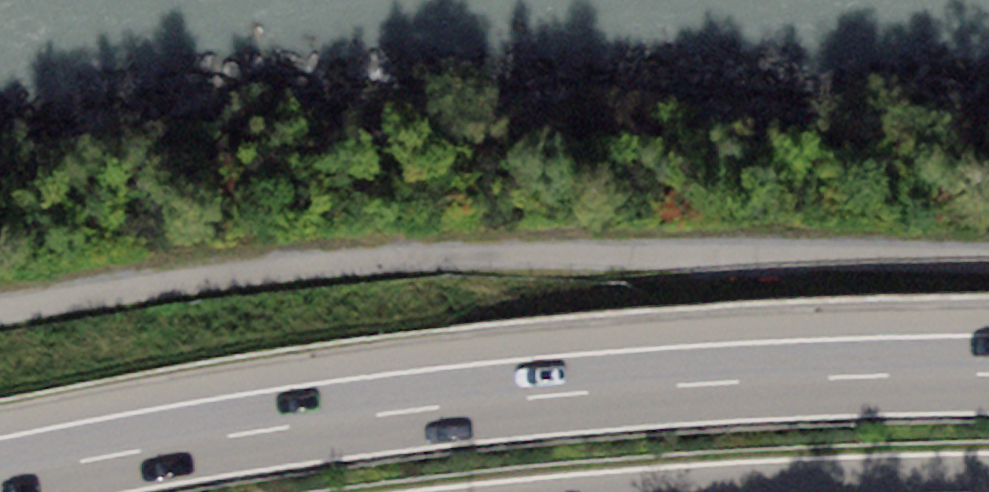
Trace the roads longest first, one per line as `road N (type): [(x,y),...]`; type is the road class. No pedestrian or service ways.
road 1 (motorway): [(988,375),(691,384),(426,408),(0,479)]
road 2 (unclassified): [(0,344),(115,321),(511,292),(988,273)]

